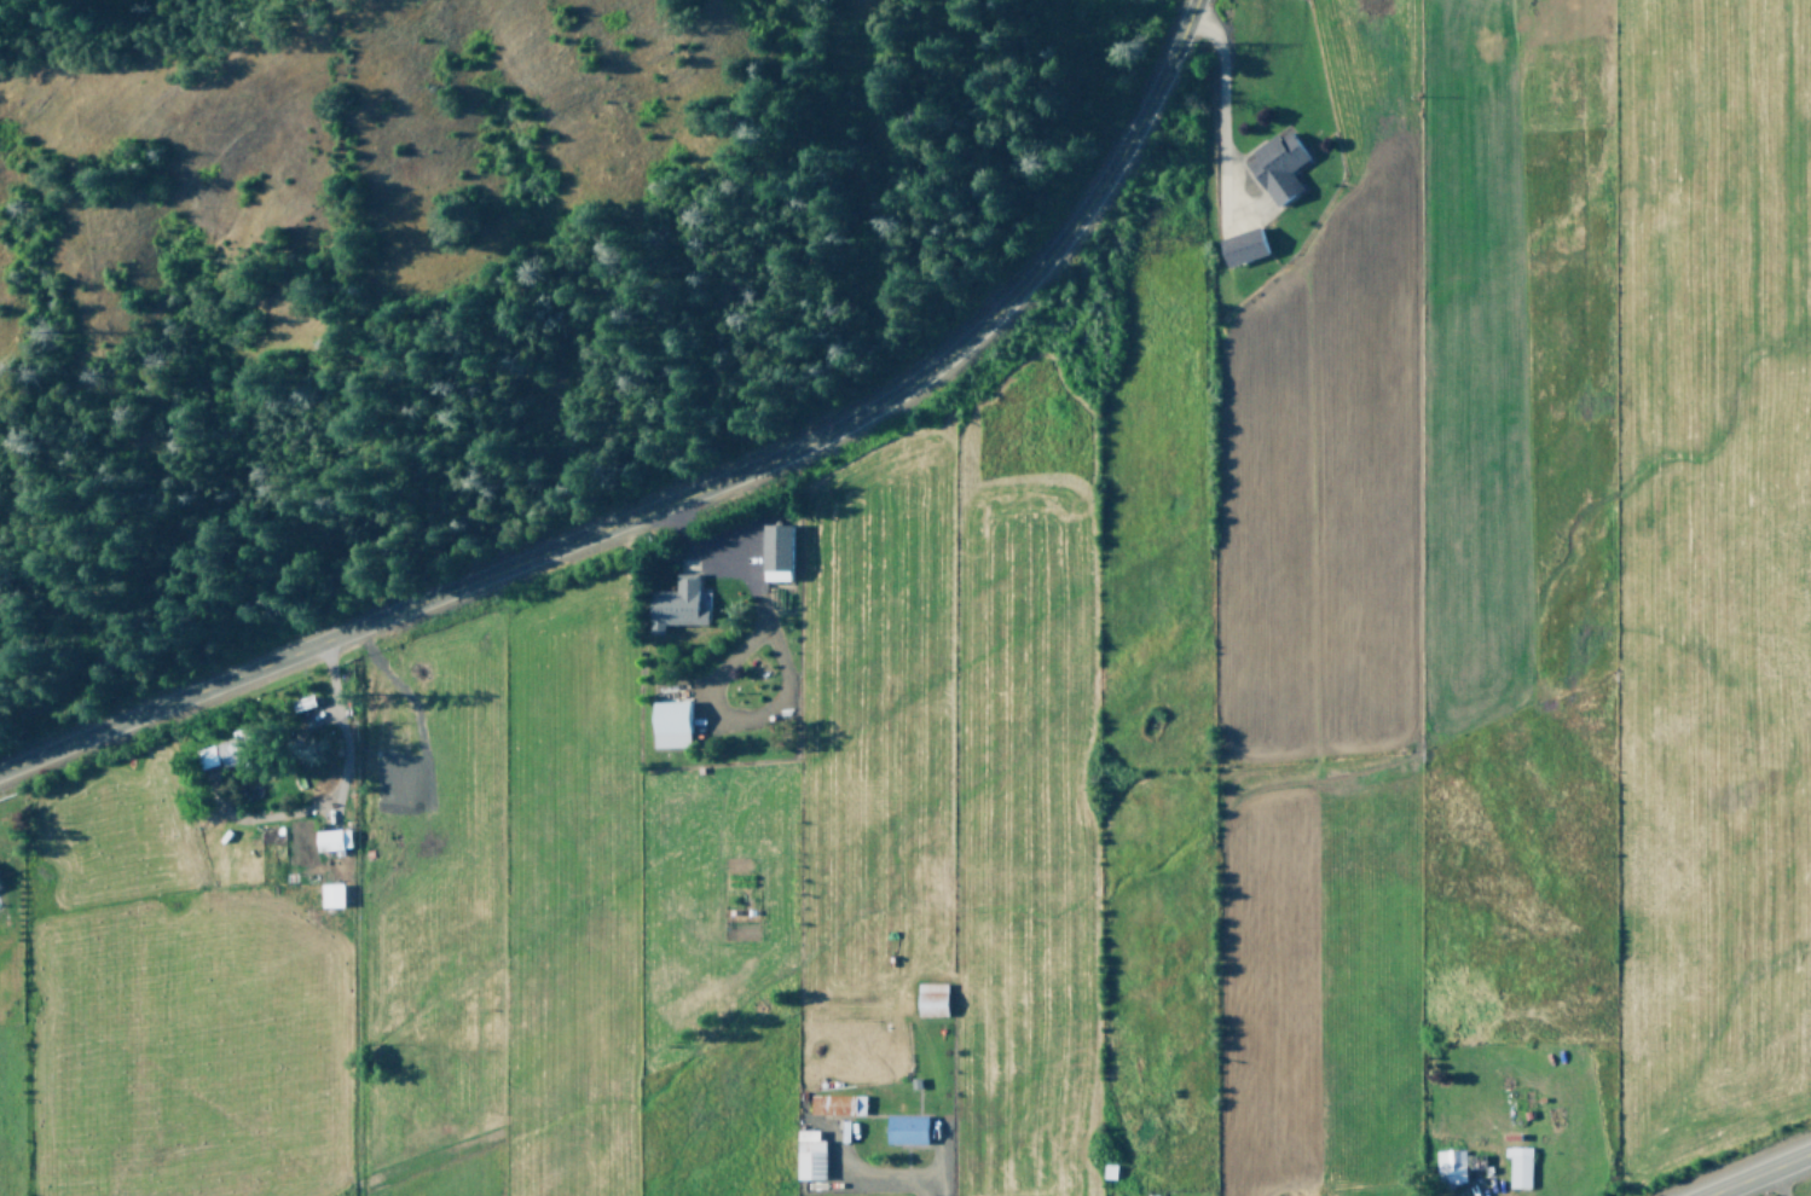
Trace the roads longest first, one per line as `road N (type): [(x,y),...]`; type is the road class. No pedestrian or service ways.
road 1 (tertiary): [(0,771),(694,487),(950,352),(1029,275),(1183,0)]
road 2 (secondary): [(1700,1195),(1810,1150)]

